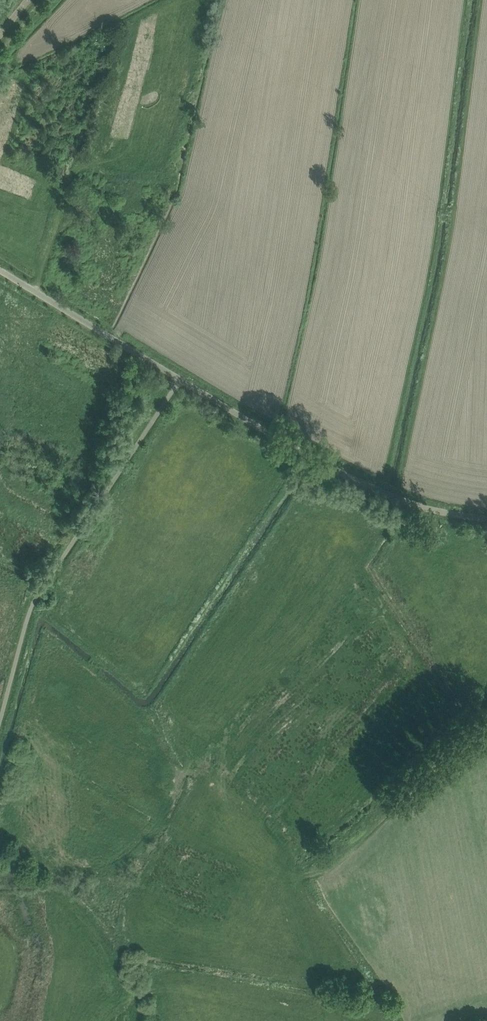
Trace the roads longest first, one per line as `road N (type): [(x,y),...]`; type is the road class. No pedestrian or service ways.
road 1 (unclassified): [(486,521),(366,490),(0,271)]

